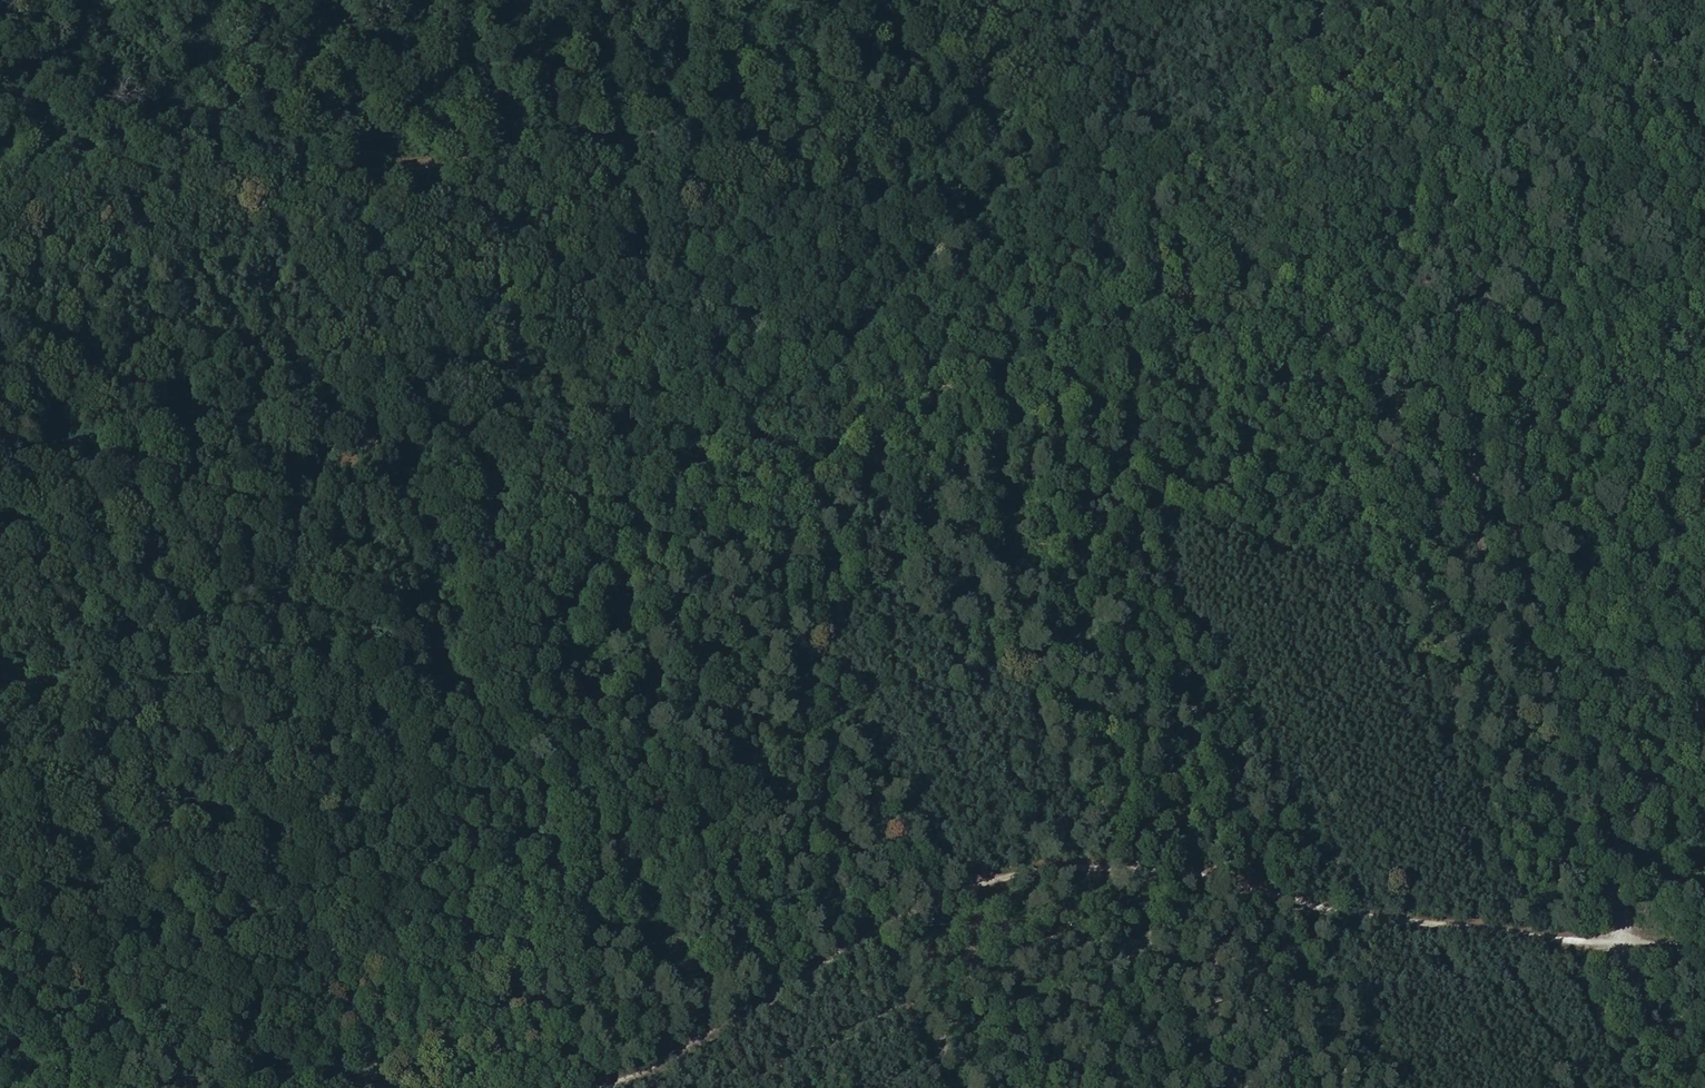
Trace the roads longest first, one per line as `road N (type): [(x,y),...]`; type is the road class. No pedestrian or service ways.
road 1 (track): [(608,1087),(862,936),(933,901),(1049,869),(1195,877),(1376,919),(1655,946)]
road 2 (track): [(0,196),(44,184),(120,195),(617,143),(863,0)]
road 3 (track): [(192,1087),(315,1082),(355,1087)]

